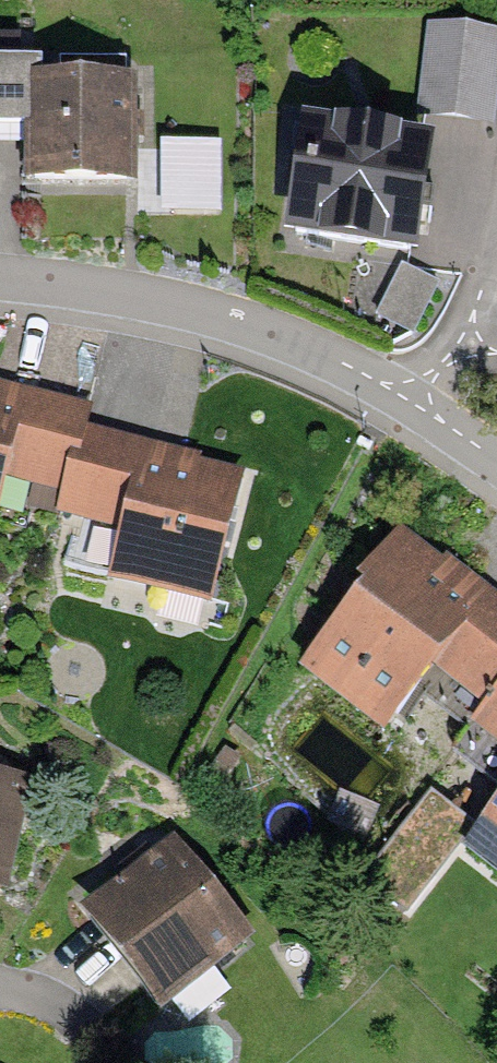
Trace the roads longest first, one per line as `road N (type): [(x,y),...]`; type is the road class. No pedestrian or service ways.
road 1 (residential): [(0,276),(143,296),(248,323),(377,382),(415,390)]
road 2 (residential): [(415,390),(469,347),(496,243)]

